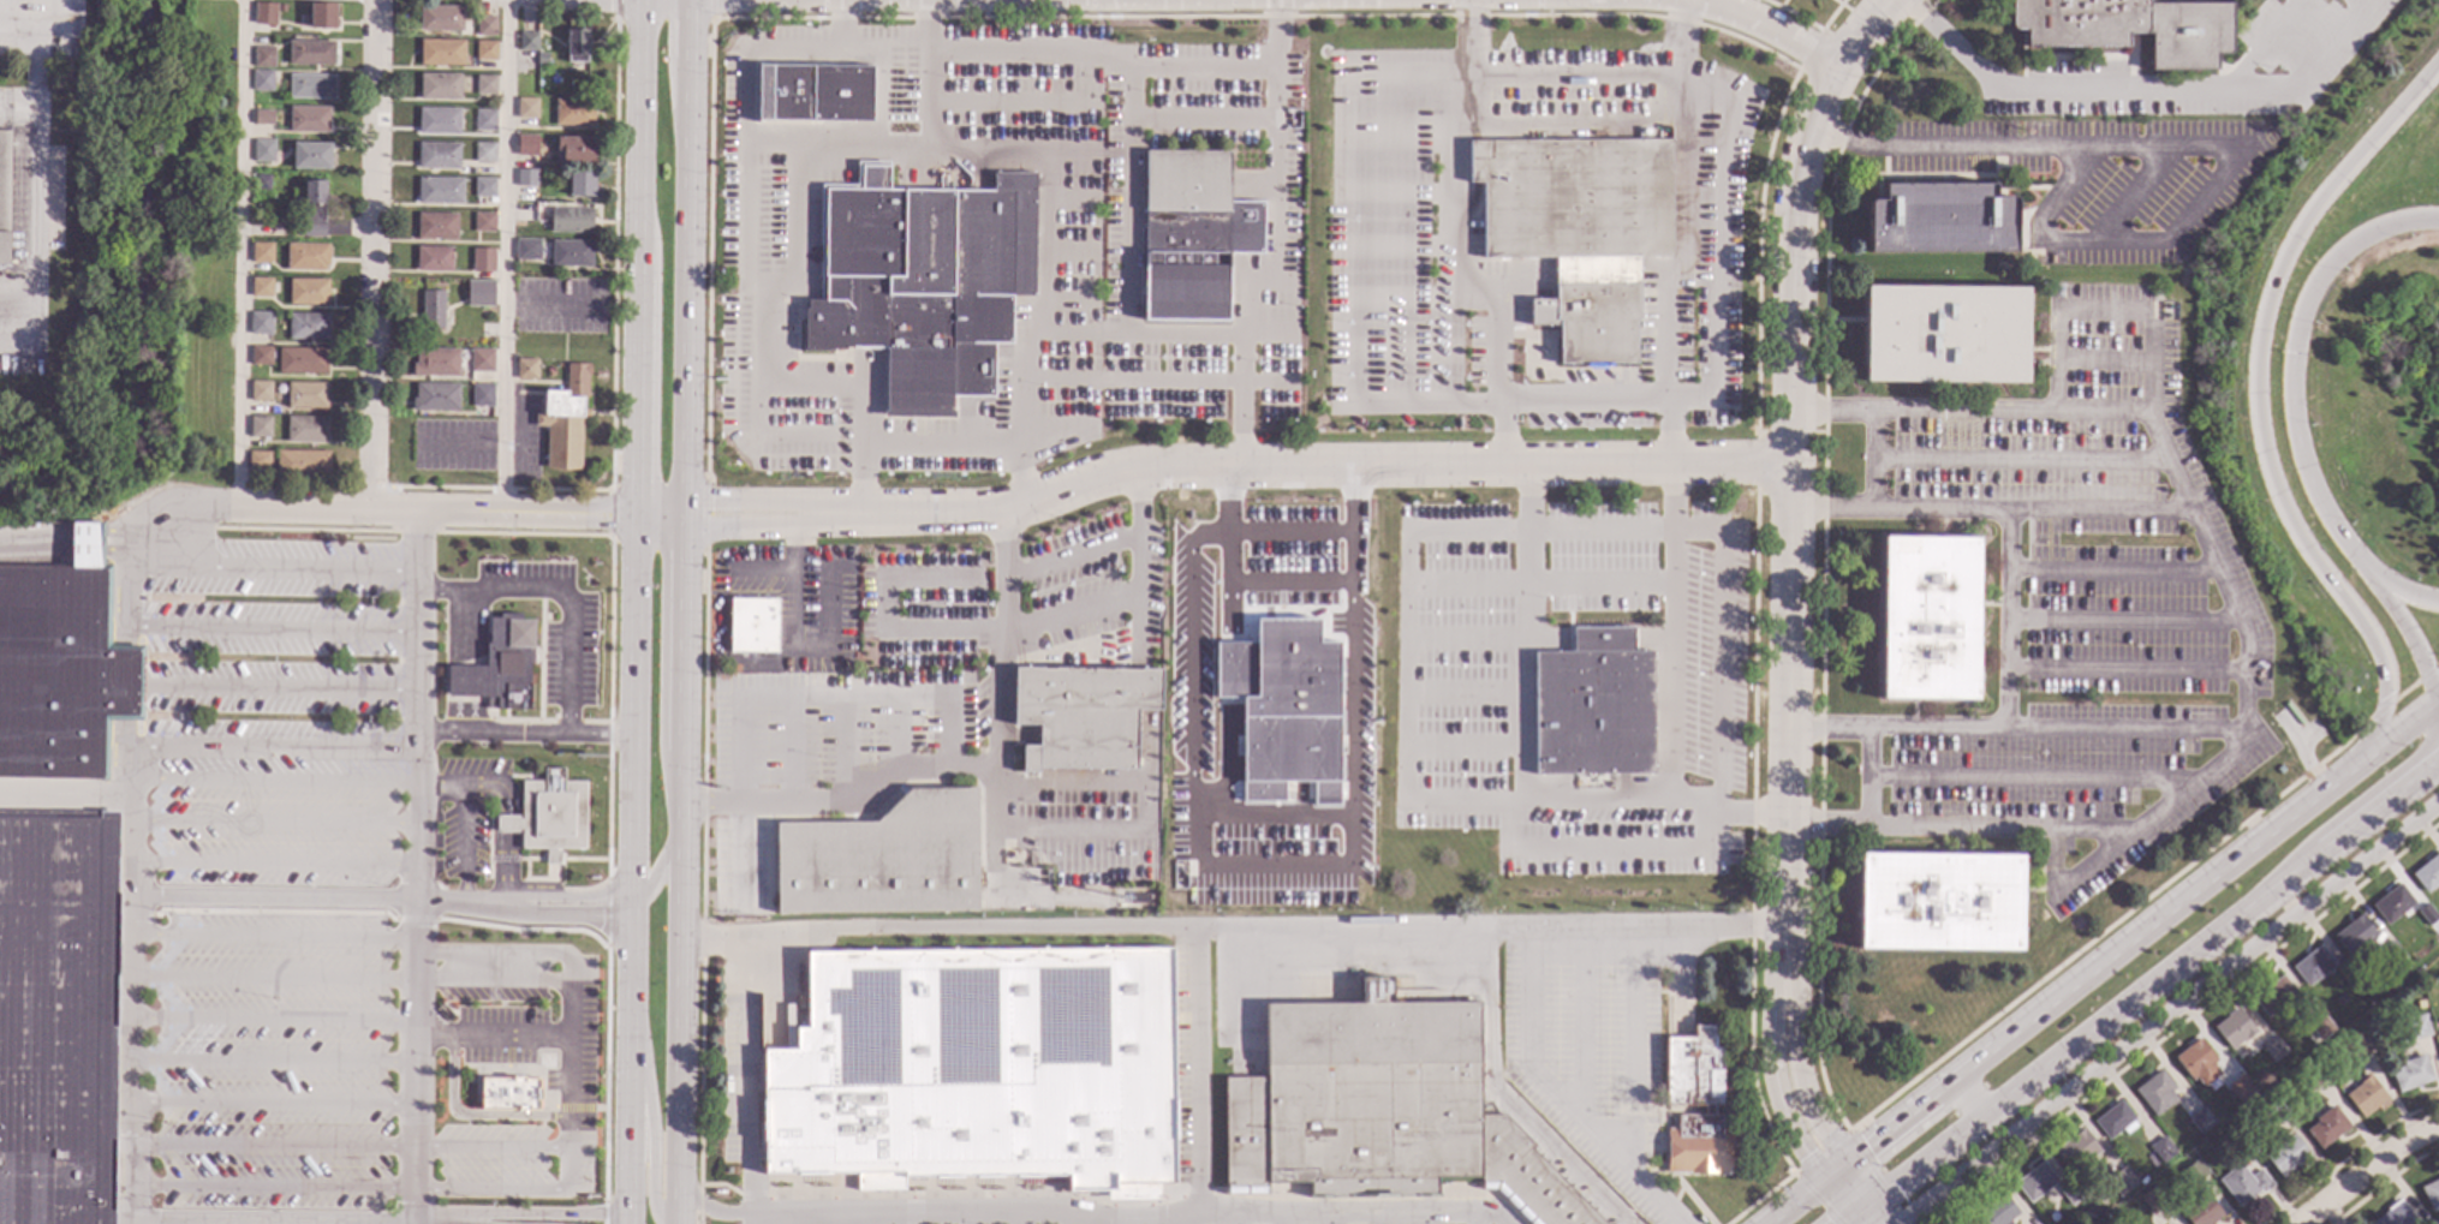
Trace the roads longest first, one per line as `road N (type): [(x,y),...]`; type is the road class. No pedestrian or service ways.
road 1 (residential): [(1790,459),(1159,462),(996,508),(803,514)]
road 2 (residential): [(1841,62),(1799,173),(1787,987)]
road 3 (motorway): [(2438,62),(2310,208),(2278,271),(2254,384),(2267,473),(2288,520),(2373,641),(2391,683),(2390,721),(2377,753)]
road 4 (secondary): [(2438,704),(1821,1181)]
road 5 (secondary): [(1839,1223),(2438,750)]
road 6 (residential): [(1897,1223),(2438,801)]
road 7 (motorway): [(2438,600),(2378,580),(2337,532),(2308,478),(2290,381),(2292,338),(2327,268),(2360,243),(2402,226),(2438,227)]
road 8 (primary): [(638,0),(637,517)]
road 9 (residential): [(379,0),(369,513)]
road 10 (primary): [(682,491),(687,61)]
road 11 (residential): [(637,517),(243,508)]
road 12 (primary): [(632,904),(630,1223)]
road 13 (primary): [(637,229),(655,282),(651,478),(684,525)]
road 14 (primary): [(674,1223),(679,942)]
road 15 (primary): [(684,802),(684,525)]
road 16 (primary): [(681,762),(661,716),(664,565),(658,538),(637,517)]
road 17 (residential): [(1861,1207),(1805,1100),(1787,987)]
road 18 (primary): [(637,517),(634,736)]
road 19 (residential): [(1787,987),(1770,1010),(1769,1076),(1782,1118),(1821,1181)]
road 20 (motorway): [(2416,768),(2432,710),(2425,661),(2378,580)]
road 21 (primary): [(631,1045),(649,1128),(649,1186),(667,1223)]
road 22 (residential): [(1841,62),(1761,23),(1683,0)]
road 23 (primary): [(634,736),(632,904)]
road 24 (residential): [(2438,1130),(2396,1151),(2303,1223)]
road 25 (primary): [(679,942),(684,802)]
road 26 (residential): [(803,514),(682,491)]
road 27 (residential): [(684,525),(770,525),(803,514)]

